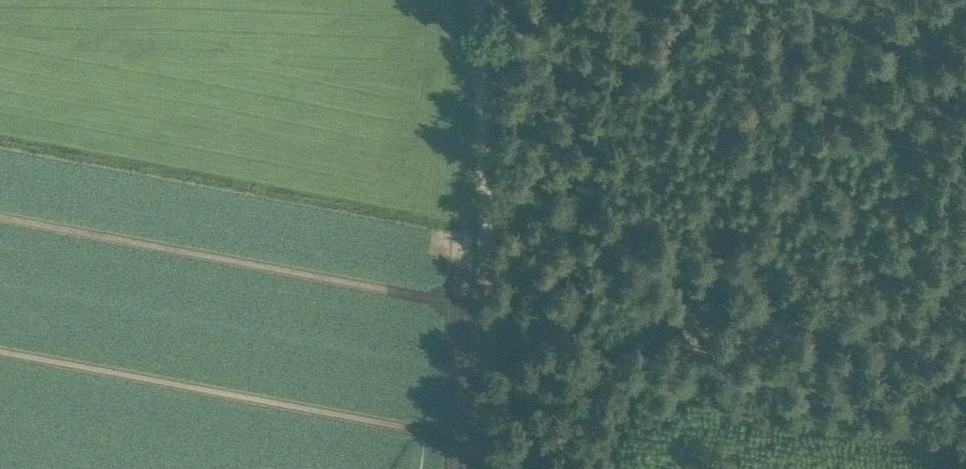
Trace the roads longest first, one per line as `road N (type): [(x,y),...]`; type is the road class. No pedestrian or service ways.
road 1 (track): [(965,427),(480,355)]
road 2 (track): [(483,0),(480,355)]

